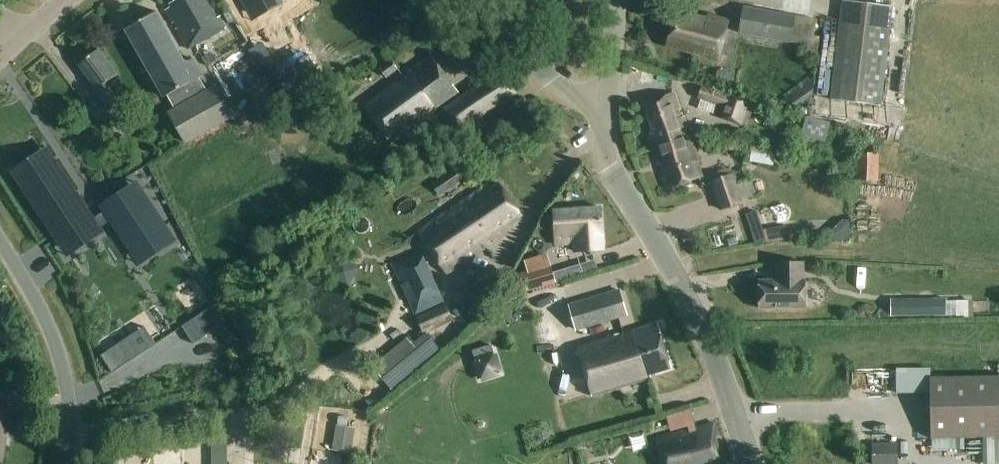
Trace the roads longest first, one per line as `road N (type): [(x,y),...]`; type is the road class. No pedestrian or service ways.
road 1 (tertiary): [(752,463),(678,278),(620,187),(608,155),(608,103)]
road 2 (unclassified): [(67,463),(70,422),(52,332),(0,245)]
road 3 (tertiary): [(608,103),(560,89),(488,0)]

